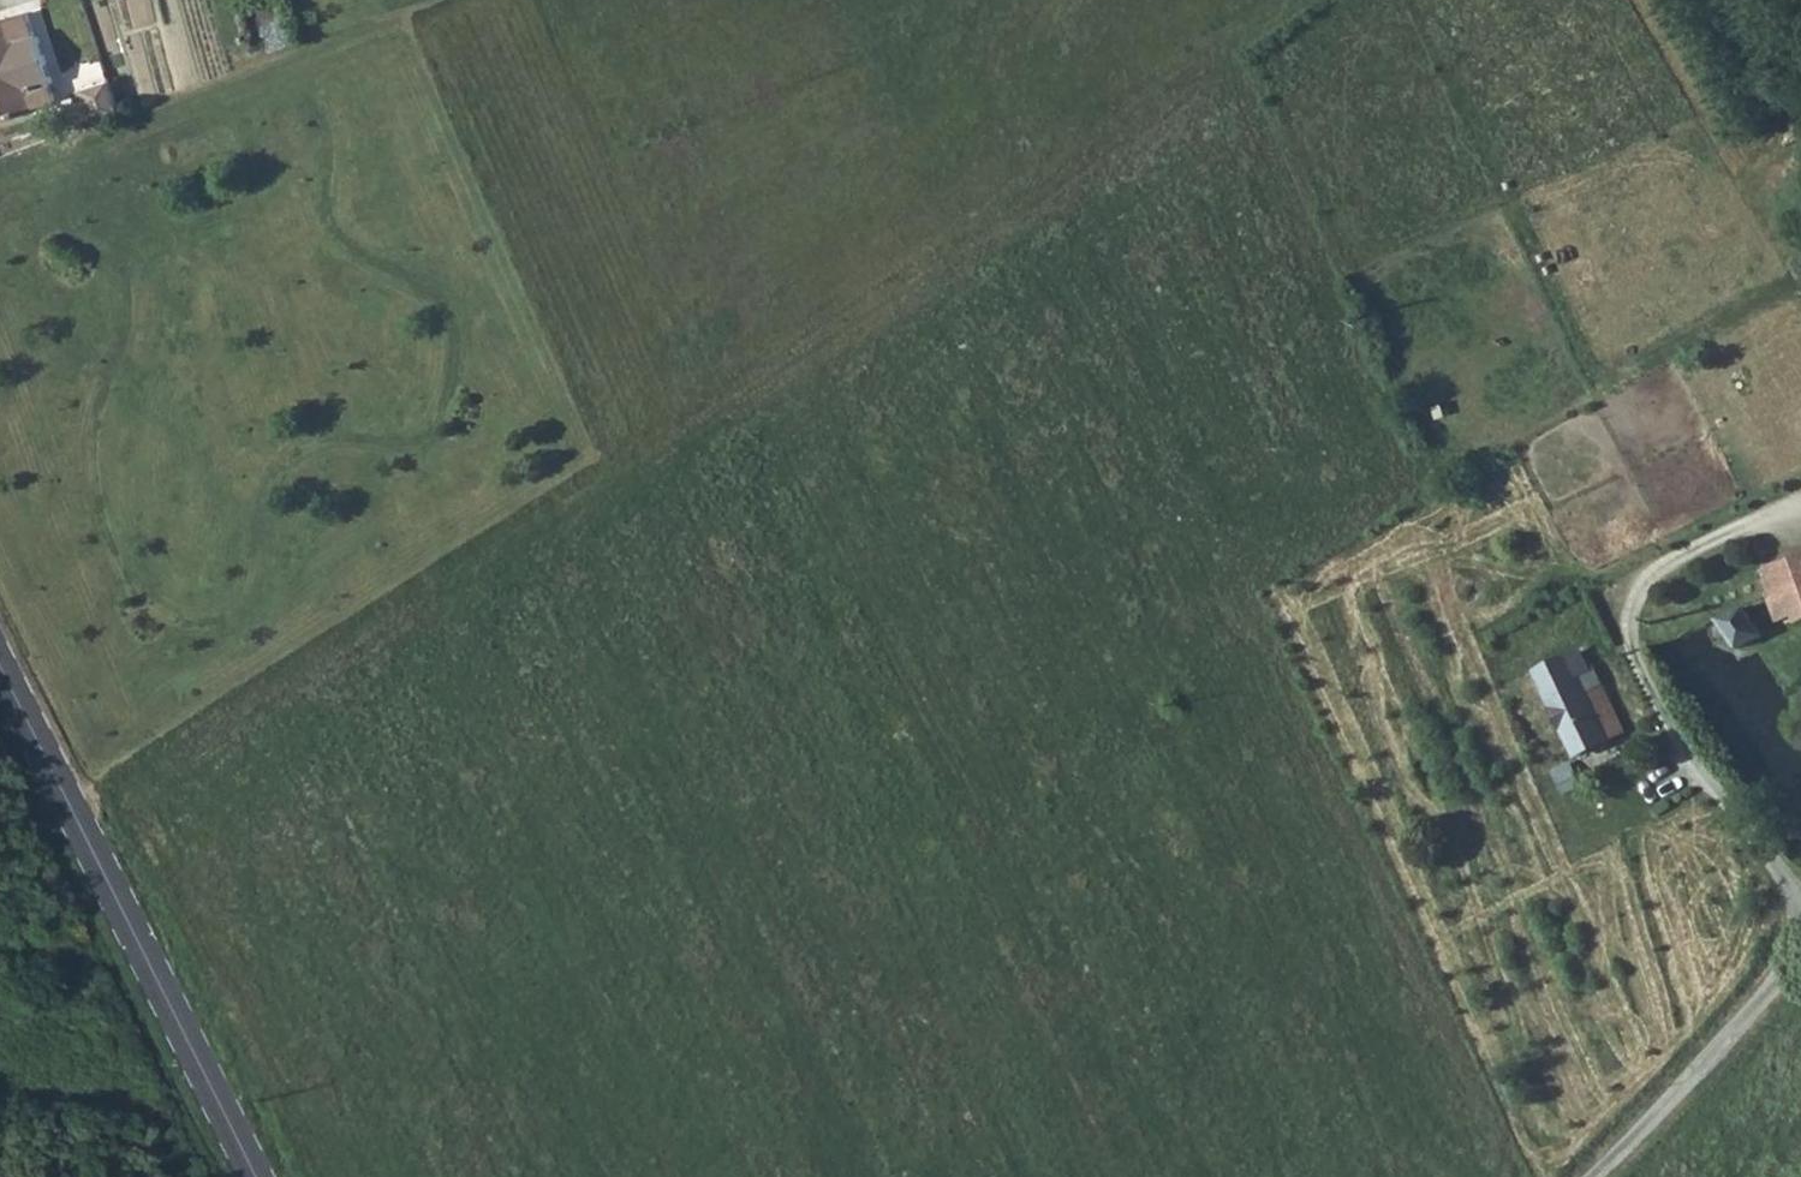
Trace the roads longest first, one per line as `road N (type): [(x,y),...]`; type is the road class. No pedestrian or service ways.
road 1 (secondary): [(0,667),(254,1176)]
road 2 (unclassified): [(1800,934),(1633,655)]
road 3 (unclassified): [(1597,1176),(1800,956)]

